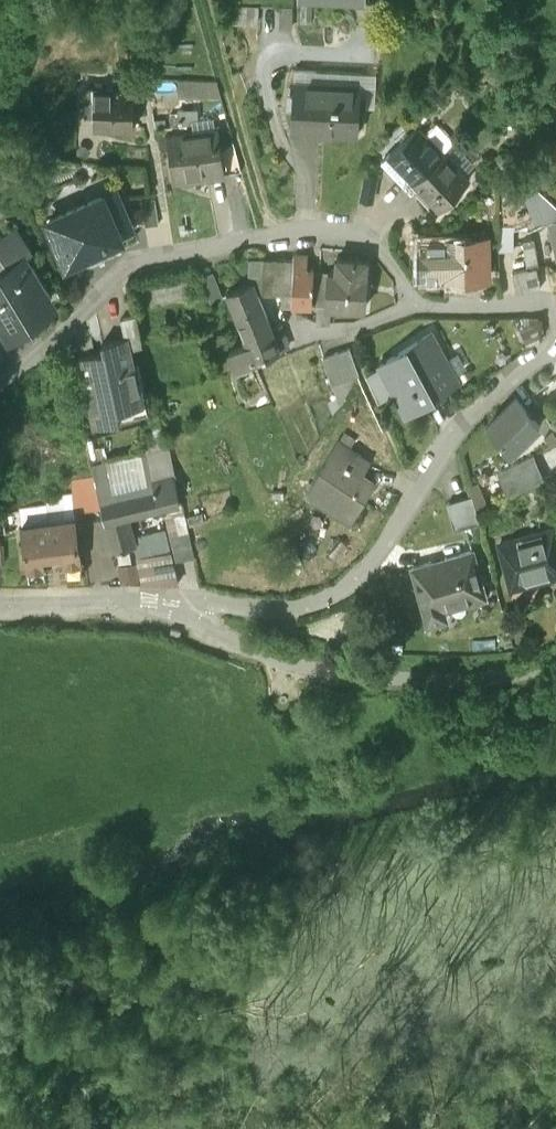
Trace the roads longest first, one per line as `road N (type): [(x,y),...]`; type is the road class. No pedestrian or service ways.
road 1 (residential): [(416,299),(368,240),(288,232),(212,246),(135,266),(65,333),(0,375)]
road 2 (residential): [(555,339),(480,392),(388,531),(357,561),(240,628)]
road 3 (residential): [(240,628),(334,662),(395,667),(528,652),(555,641)]
road 4 (unclassified): [(0,601),(147,604),(240,628)]
road 5 (residential): [(555,318),(525,302),(416,299)]

